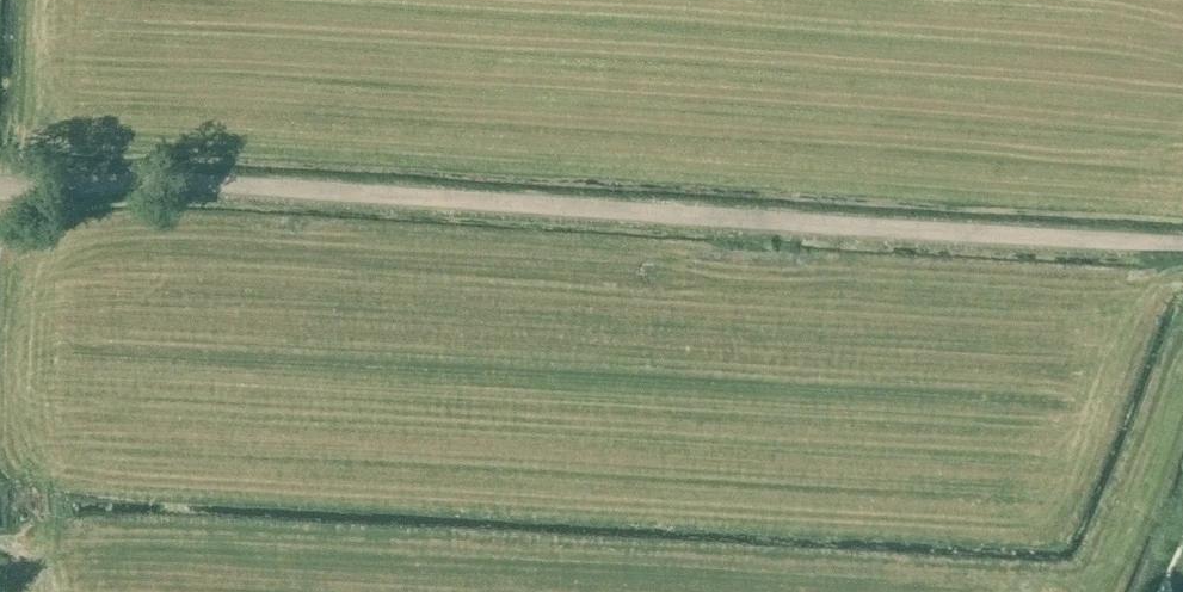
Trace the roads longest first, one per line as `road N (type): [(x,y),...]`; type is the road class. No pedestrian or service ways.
road 1 (track): [(1182,401),(1102,591)]

